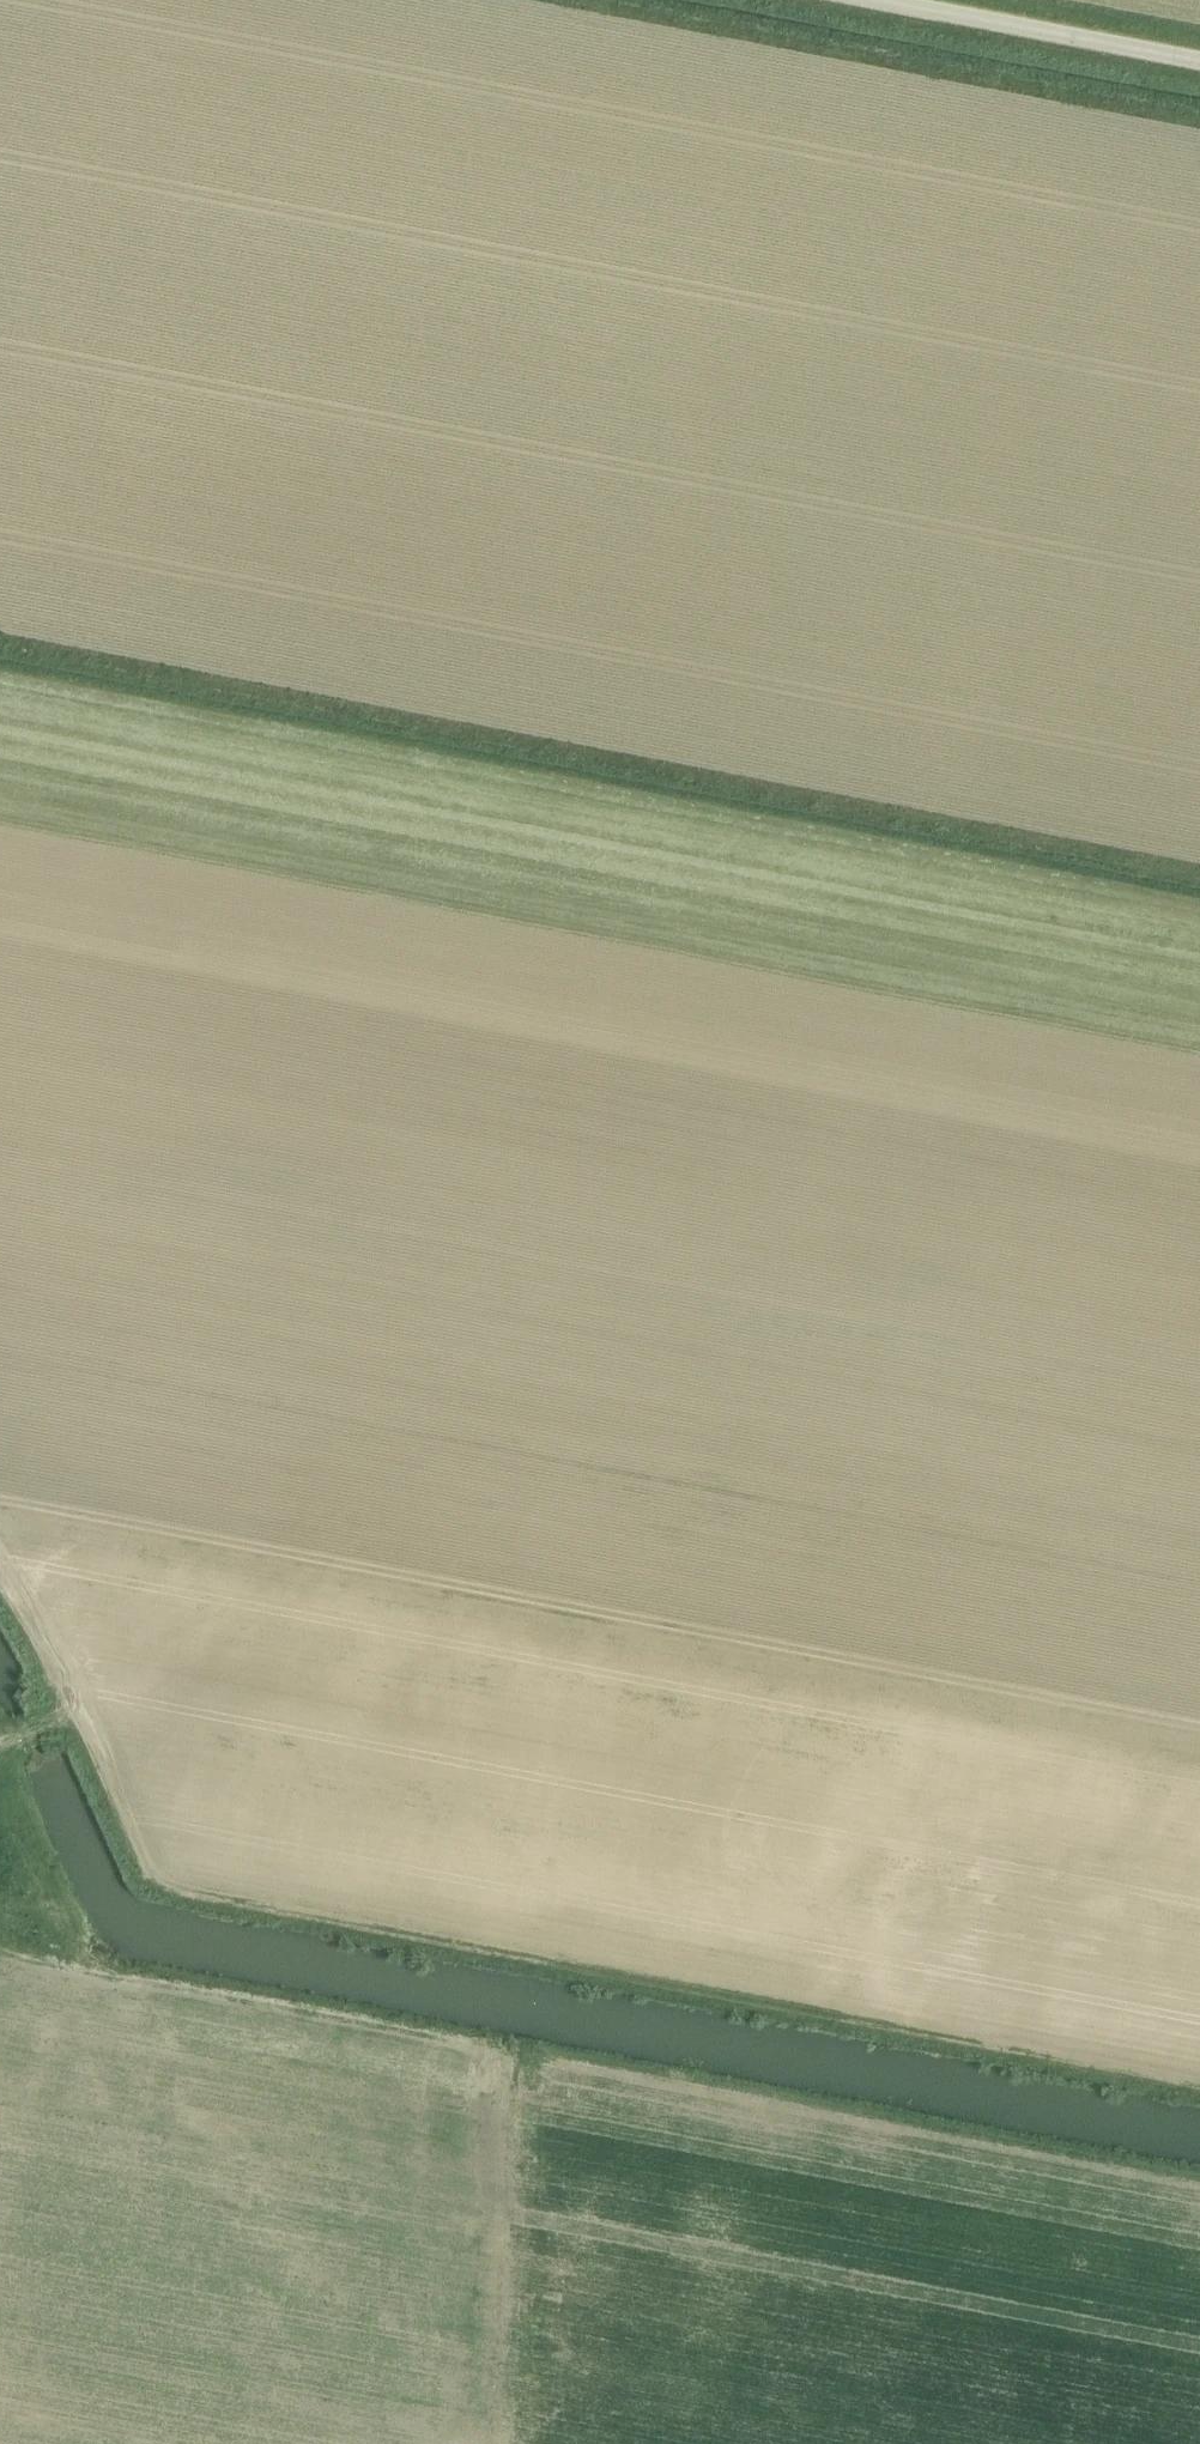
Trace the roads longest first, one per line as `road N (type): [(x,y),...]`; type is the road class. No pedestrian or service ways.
road 1 (unclassified): [(1199,59),(888,0)]

